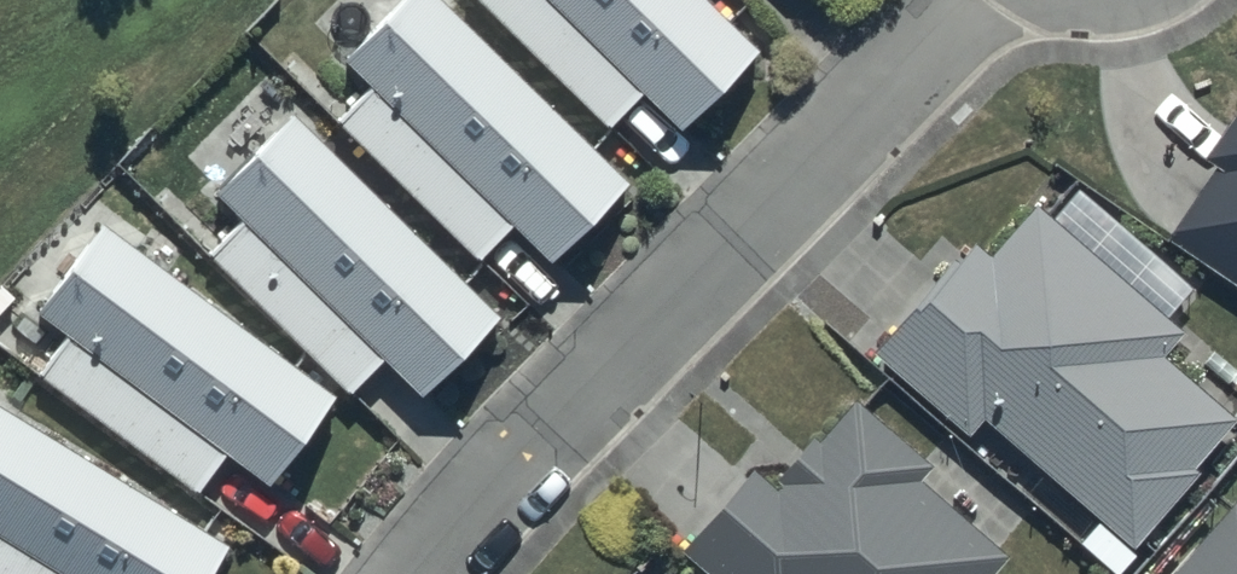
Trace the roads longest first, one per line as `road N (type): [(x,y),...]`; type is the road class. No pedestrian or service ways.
road 1 (residential): [(423,573),(973,0)]

